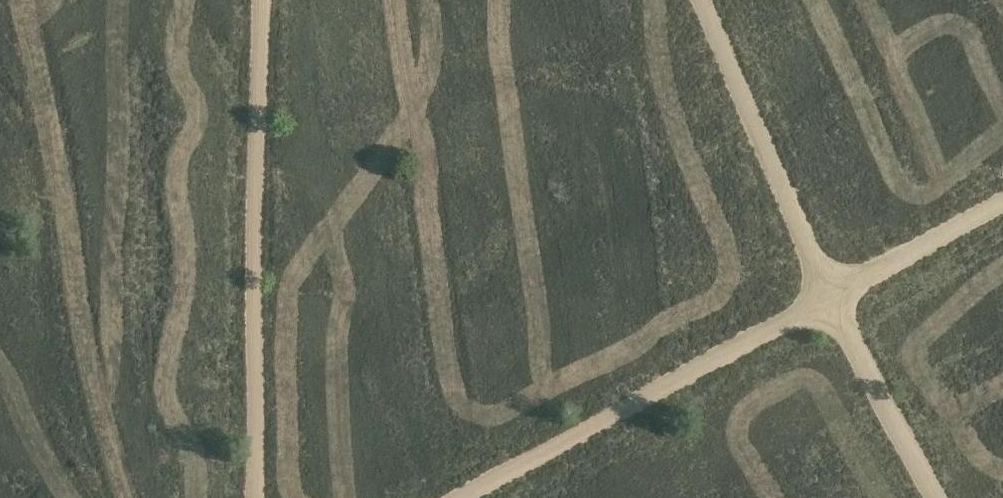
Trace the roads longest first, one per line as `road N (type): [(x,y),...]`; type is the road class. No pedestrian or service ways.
road 1 (track): [(704,0),(828,297),(454,497)]
road 2 (track): [(255,497),(260,0)]
road 3 (track): [(941,497),(828,297),(1002,201)]

